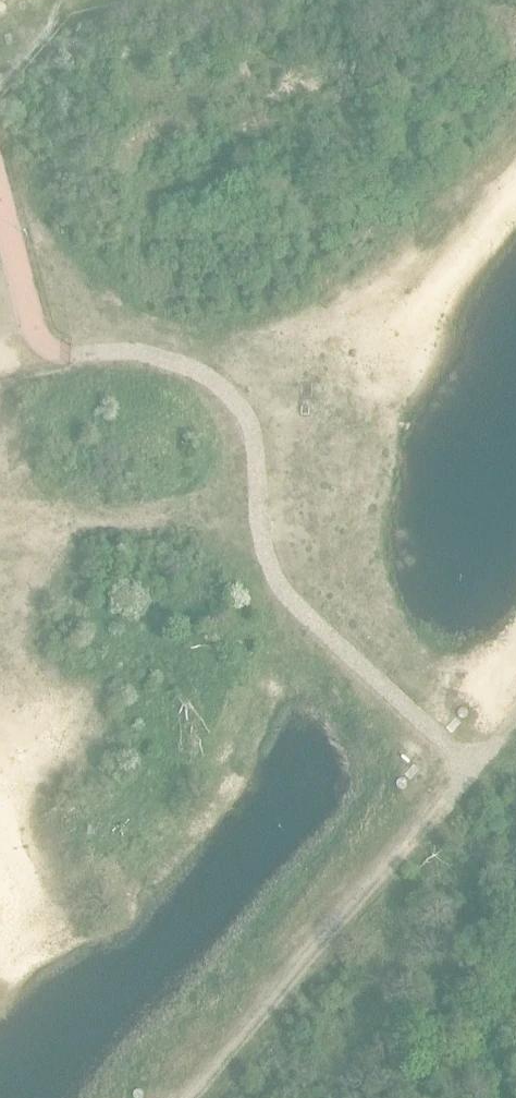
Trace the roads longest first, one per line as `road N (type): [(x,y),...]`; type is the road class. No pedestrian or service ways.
road 1 (track): [(257,488),(248,414),(515,152)]
road 2 (track): [(184,1097),(468,763)]
road 3 (track): [(468,763),(278,583),(261,547),(257,488)]
road 4 (track): [(257,488),(0,539)]

